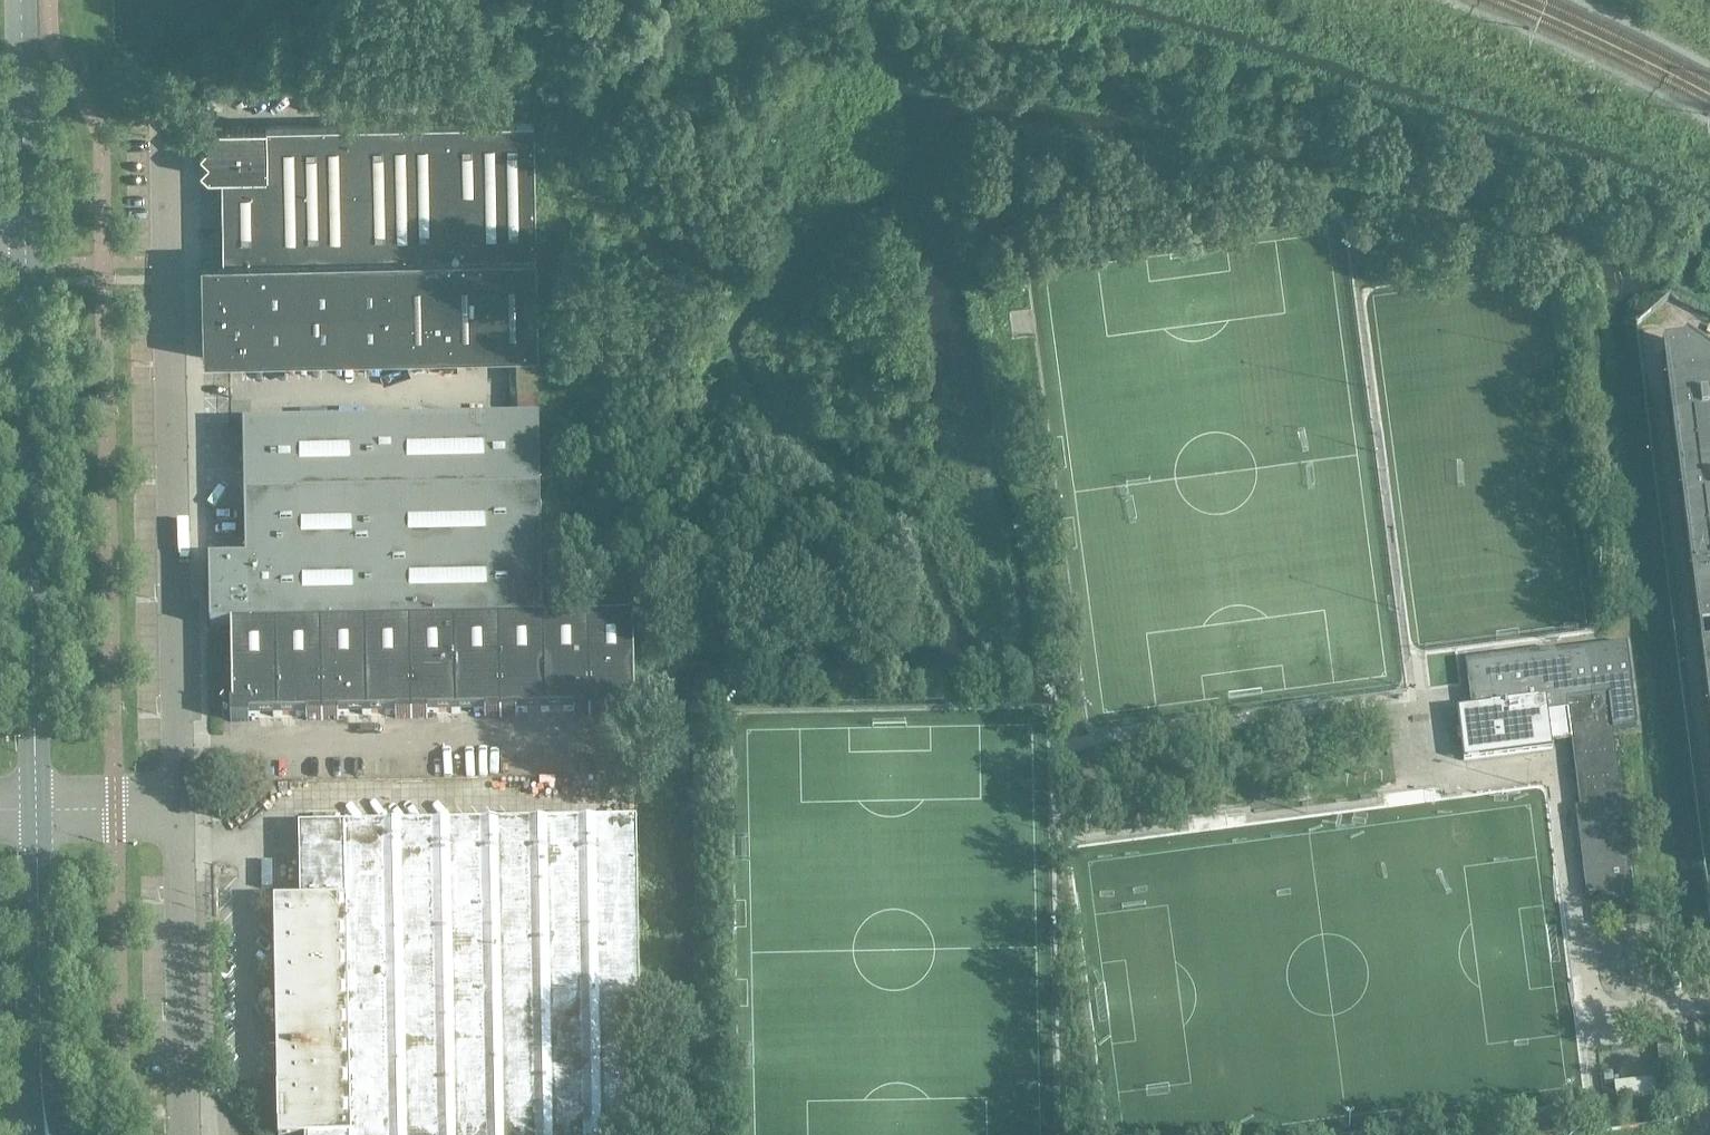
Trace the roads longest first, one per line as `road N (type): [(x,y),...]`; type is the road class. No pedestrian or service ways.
road 1 (unclassified): [(177,755),(165,135)]
road 2 (tertiary): [(40,821),(26,236)]
road 3 (unclassified): [(177,755),(572,748)]
road 4 (unclassified): [(187,1134),(177,755)]
road 5 (tertiary): [(46,1100),(40,821)]
road 6 (tertiary): [(26,236),(22,0)]

